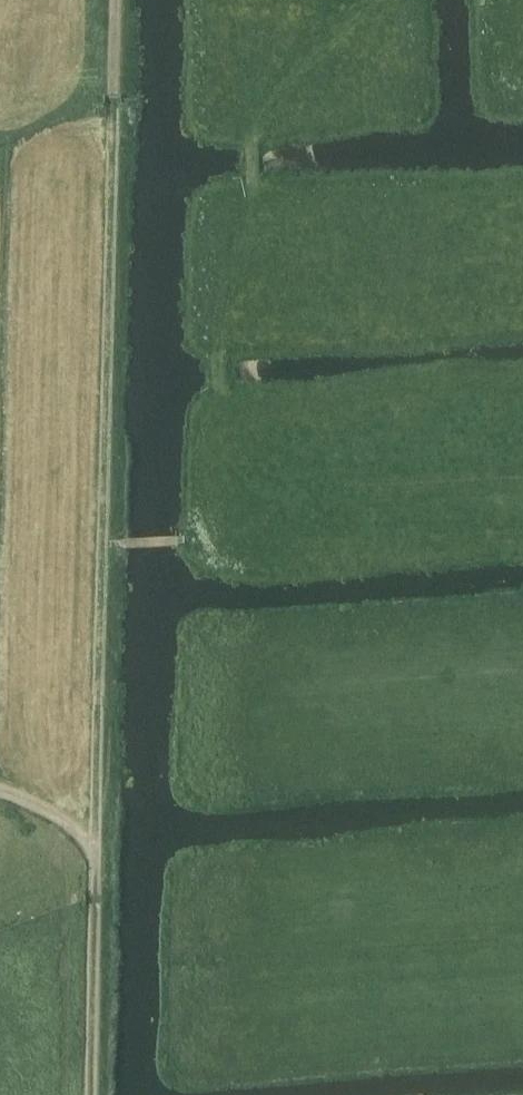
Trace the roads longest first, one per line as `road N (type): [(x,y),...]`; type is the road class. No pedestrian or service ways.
road 1 (track): [(91,1094),(115,0)]
road 2 (track): [(522,527),(102,545)]

